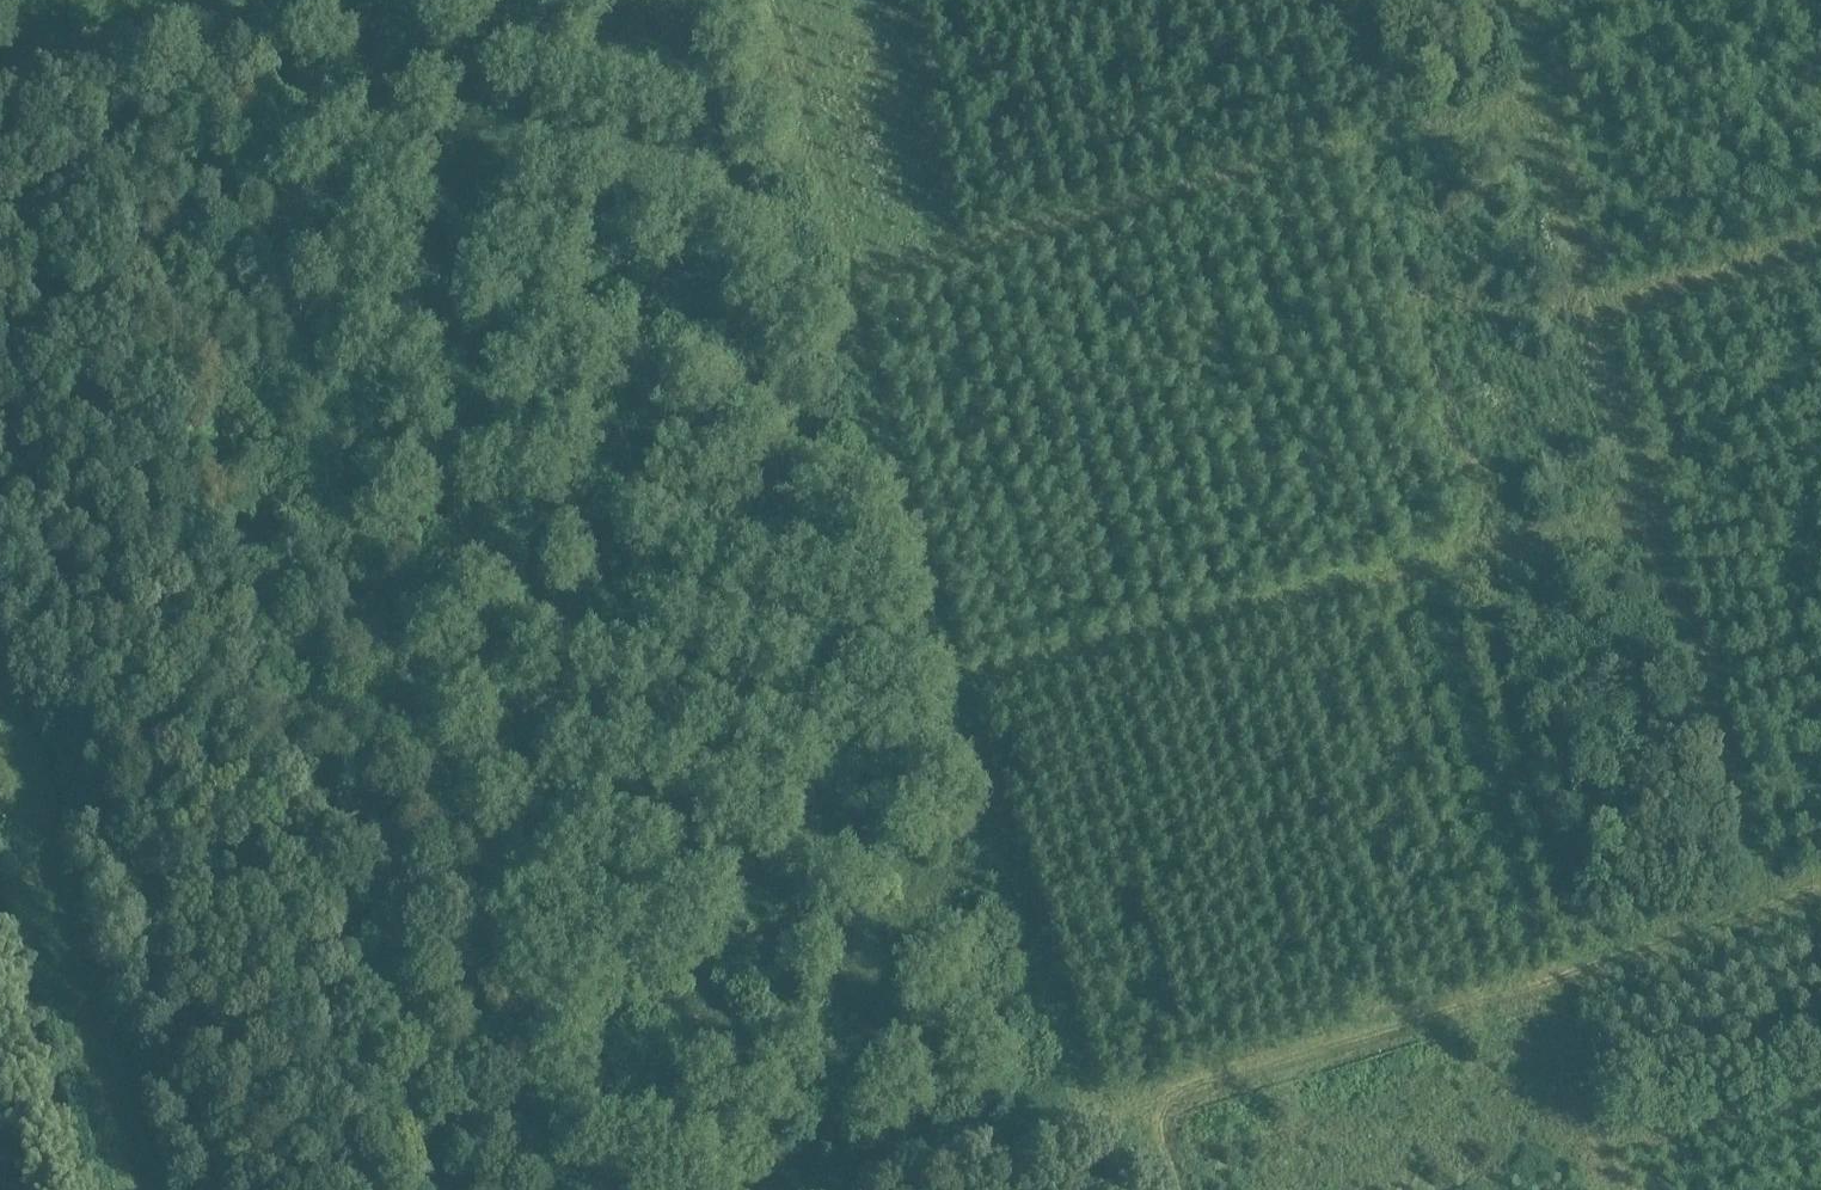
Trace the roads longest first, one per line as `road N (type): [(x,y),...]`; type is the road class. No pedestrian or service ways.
road 1 (track): [(0,692),(147,1189)]

